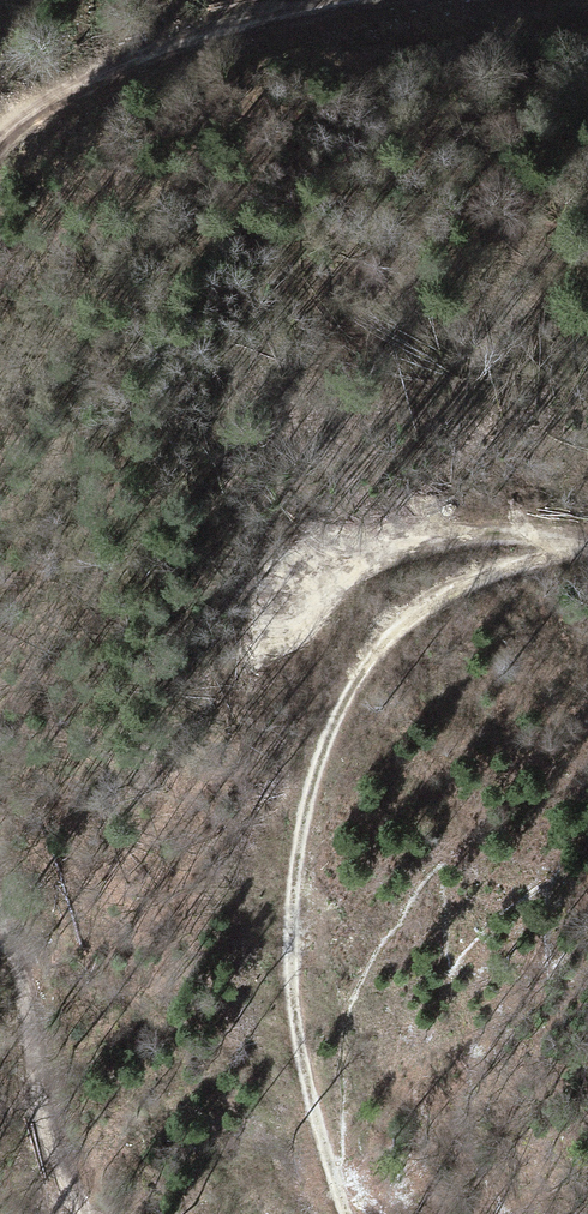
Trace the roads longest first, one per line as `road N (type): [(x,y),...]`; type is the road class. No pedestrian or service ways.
road 1 (track): [(335,1183),(290,987),(287,910),(296,838),(324,749),(370,663),(409,624),(531,557),(587,549)]
road 2 (track): [(361,0),(227,25),(156,49),(77,83),(0,138)]
road 3 (track): [(587,544),(479,529),(378,540),(324,569),(282,617)]
road 4 (track): [(0,906),(30,996),(53,1144),(81,1213)]

